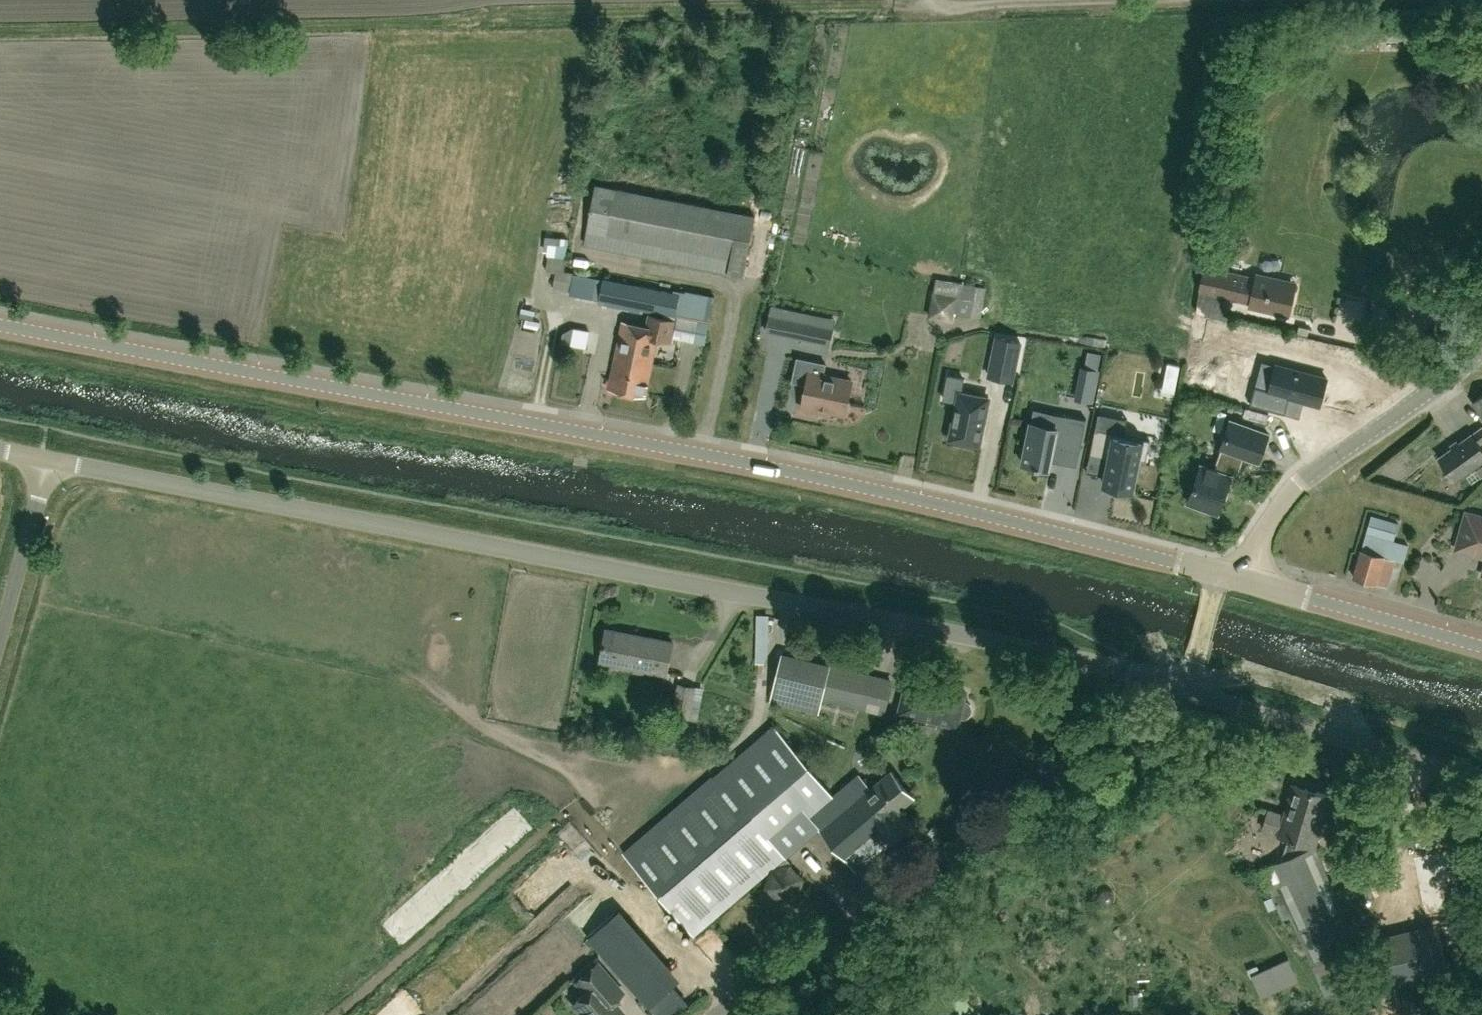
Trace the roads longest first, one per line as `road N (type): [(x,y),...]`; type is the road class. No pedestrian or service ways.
road 1 (tertiary): [(1218,572),(792,470),(0,325)]
road 2 (unclassified): [(1188,692),(1053,653),(42,459)]
road 3 (unclassified): [(723,1014),(1188,692)]
road 4 (tertiary): [(1247,578),(1266,527),(1307,475),(1481,349)]
road 5 (unclassified): [(1481,778),(1188,692)]
road 6 (tertiary): [(1481,645),(1247,578)]
road 7 (unclassified): [(0,639),(42,459)]

